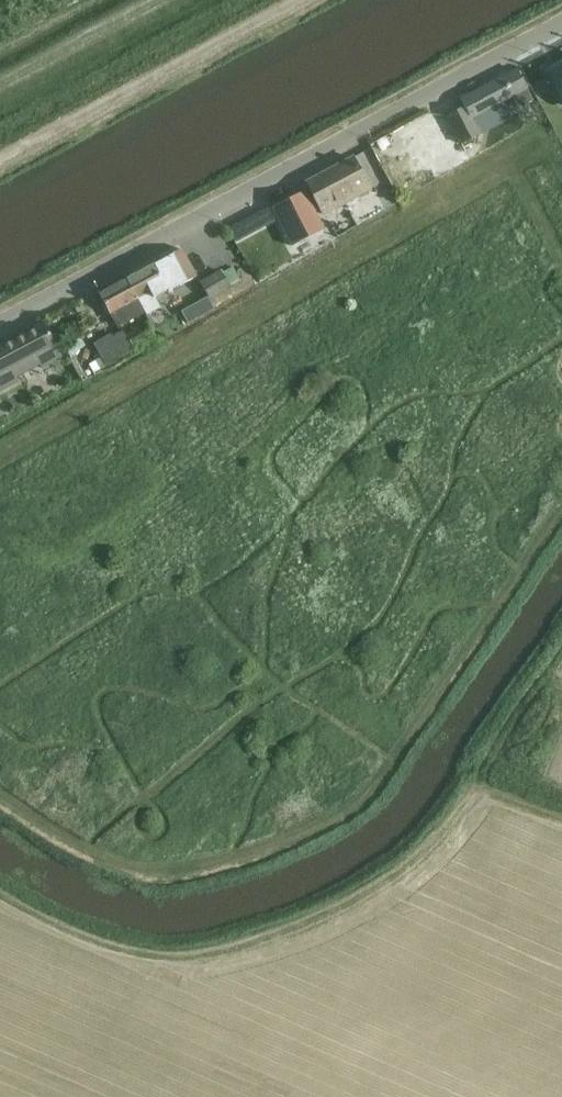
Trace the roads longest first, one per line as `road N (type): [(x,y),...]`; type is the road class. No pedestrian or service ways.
road 1 (unclassified): [(0,324),(561,23)]

